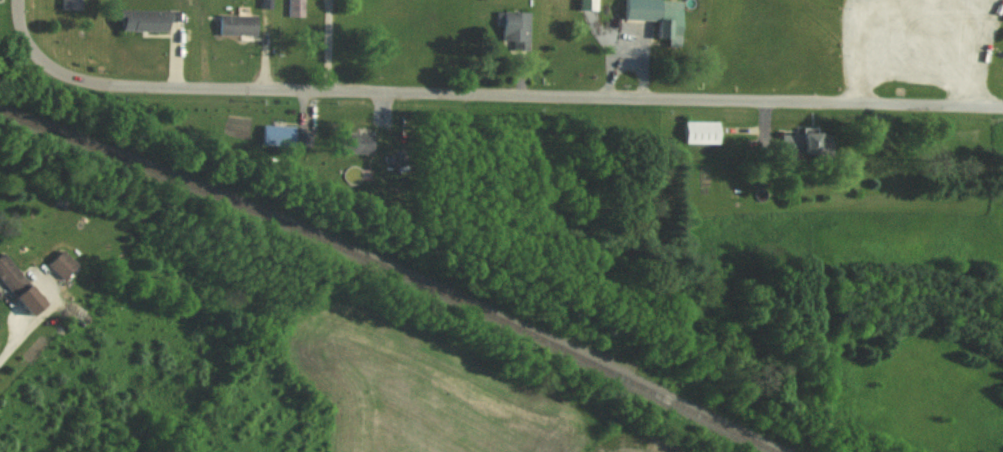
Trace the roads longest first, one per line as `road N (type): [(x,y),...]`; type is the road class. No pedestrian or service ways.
road 1 (residential): [(1002,107),(96,83),(48,65),(28,39),(24,0)]

